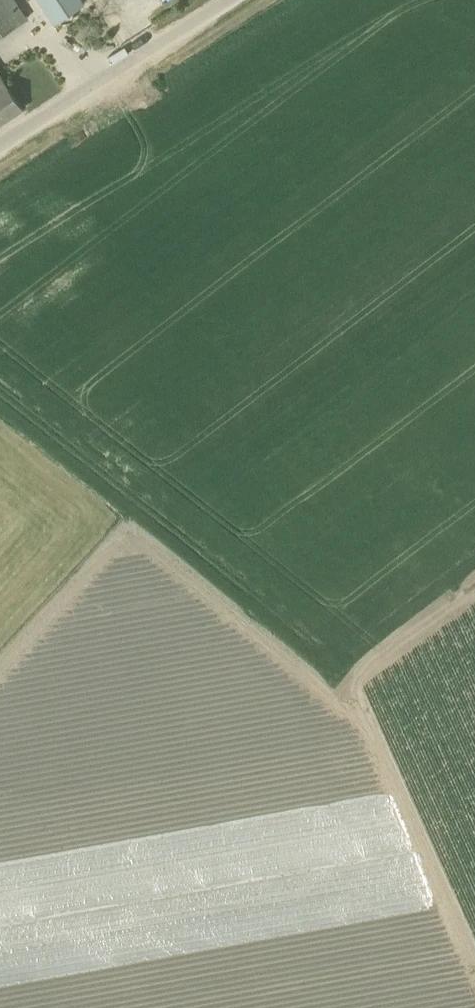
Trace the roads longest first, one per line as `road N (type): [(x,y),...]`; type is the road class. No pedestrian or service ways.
road 1 (unclassified): [(231,0),(0,148)]

